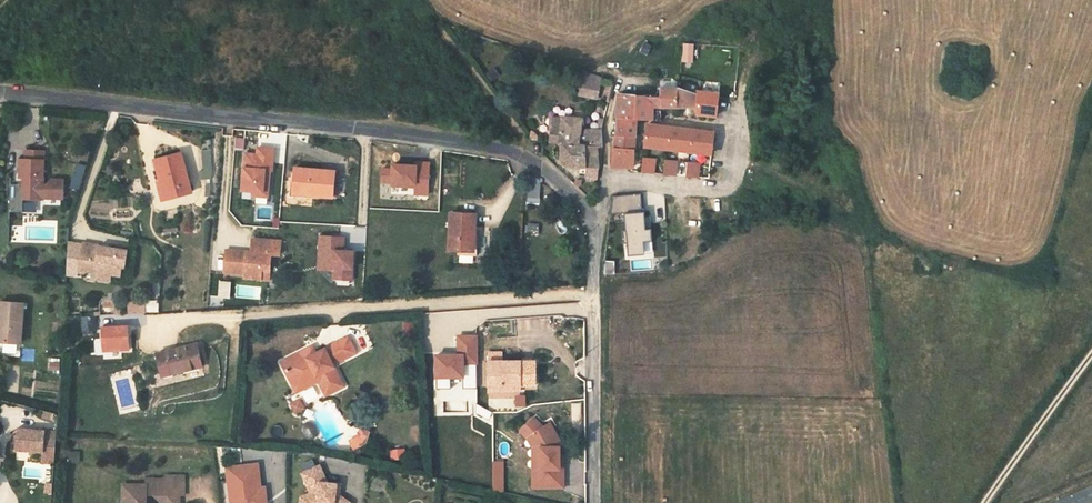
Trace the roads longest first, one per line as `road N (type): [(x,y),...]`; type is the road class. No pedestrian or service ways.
road 1 (residential): [(0,89),(427,135),(515,153),(599,219)]
road 2 (residential): [(599,219),(596,502)]
road 3 (residential): [(604,185),(725,186),(736,176),(737,107)]
road 4 (track): [(988,502),(1091,355)]

